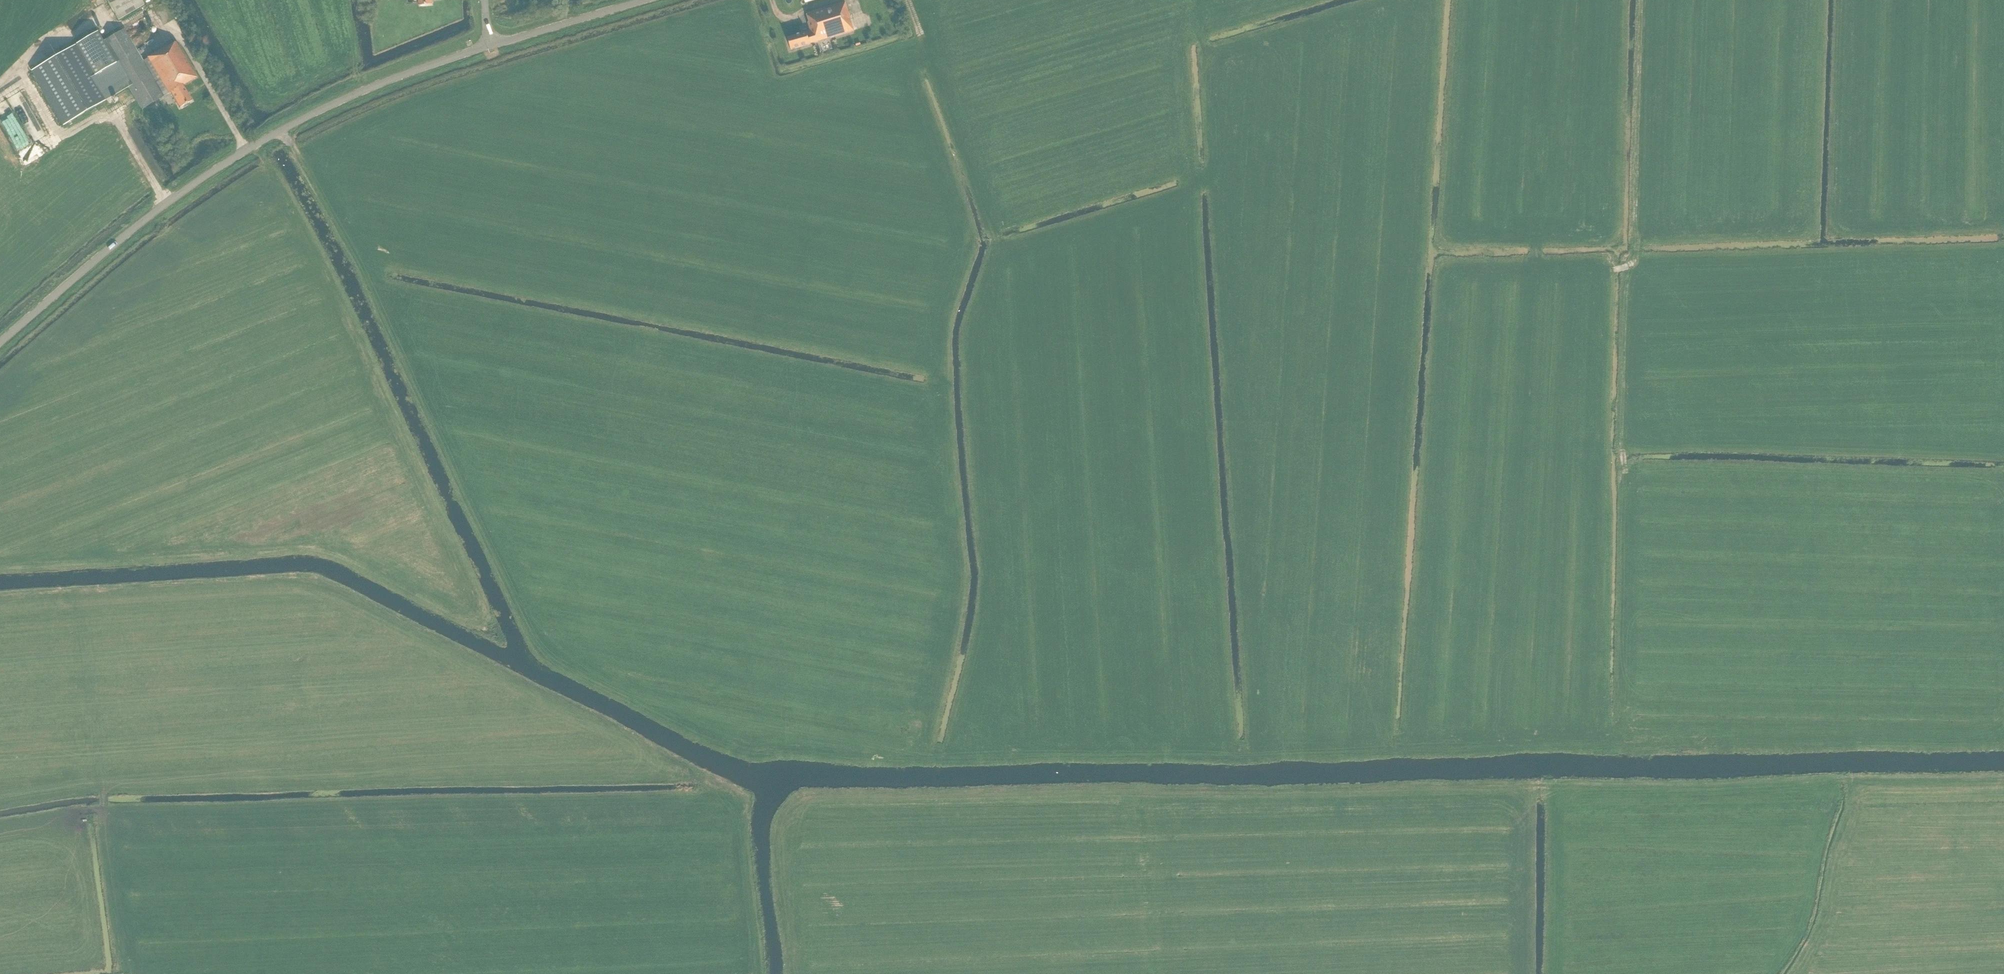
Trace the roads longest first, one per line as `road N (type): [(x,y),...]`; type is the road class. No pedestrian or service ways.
road 1 (tertiary): [(0,342),(217,168),(322,108),(492,45)]
road 2 (tertiary): [(492,45),(641,0)]

